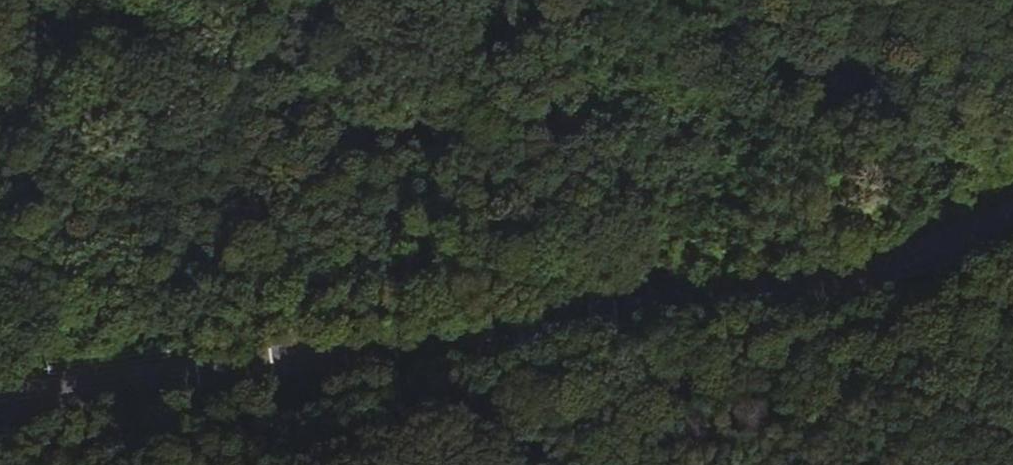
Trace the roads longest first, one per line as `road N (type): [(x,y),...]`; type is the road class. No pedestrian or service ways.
road 1 (secondary): [(0,401),(922,262),(1012,224)]

